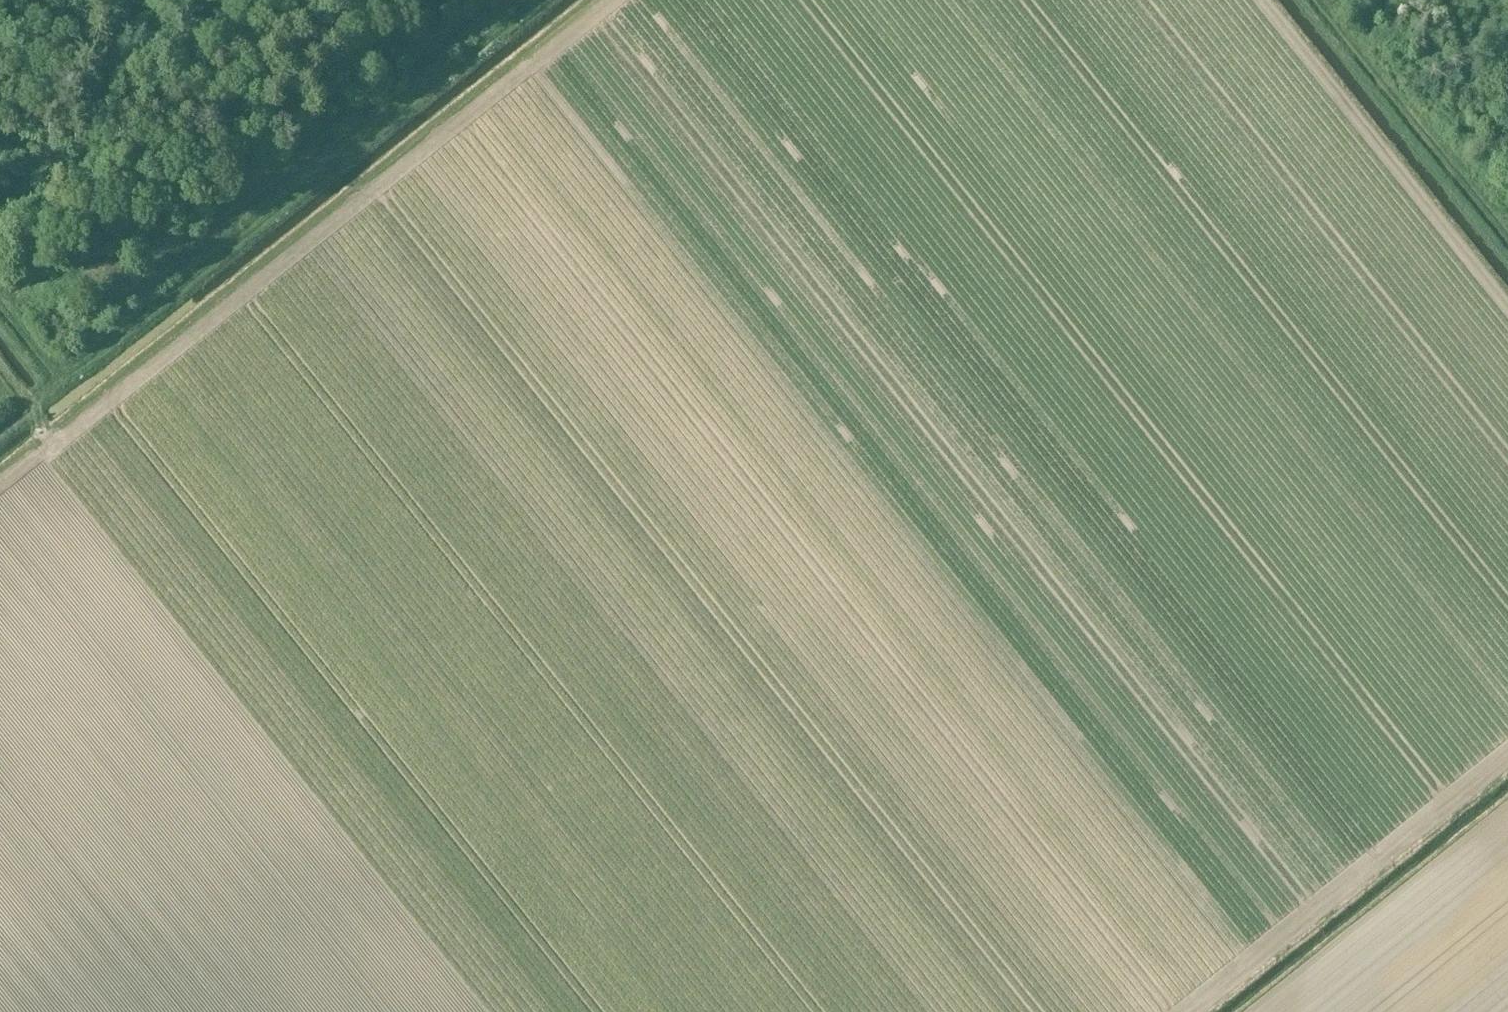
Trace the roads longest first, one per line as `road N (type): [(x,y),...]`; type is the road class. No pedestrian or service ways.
road 1 (track): [(0,429),(542,0)]
road 2 (track): [(1309,0),(1507,250)]

